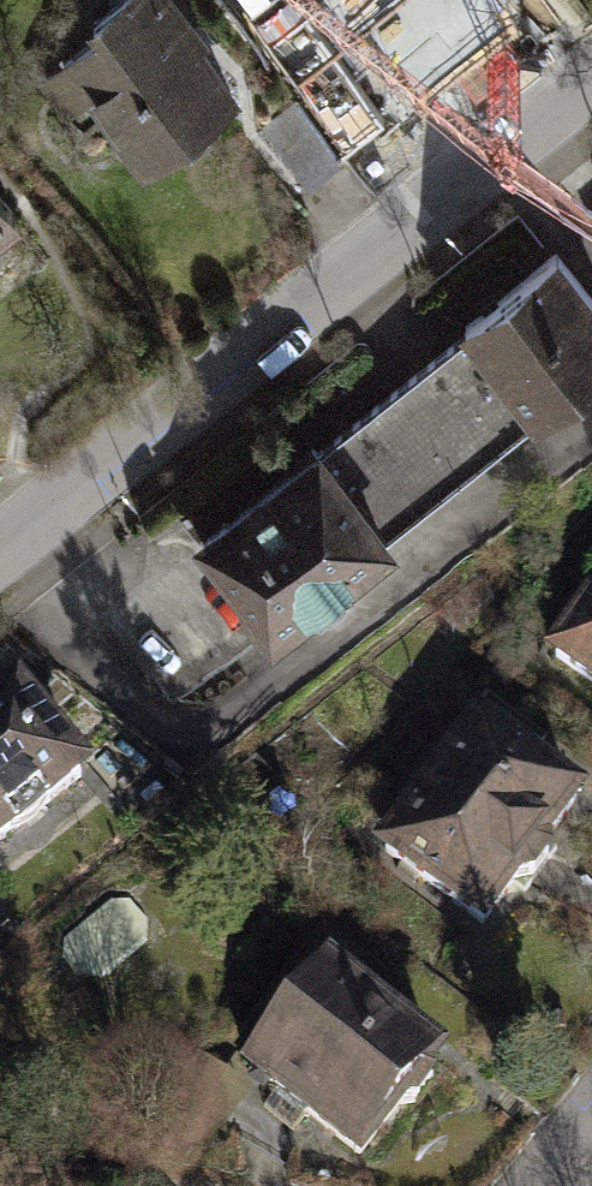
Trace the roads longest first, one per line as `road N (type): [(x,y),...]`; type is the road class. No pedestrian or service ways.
road 1 (residential): [(0,551),(591,80)]
road 2 (track): [(0,1163),(160,1185)]

